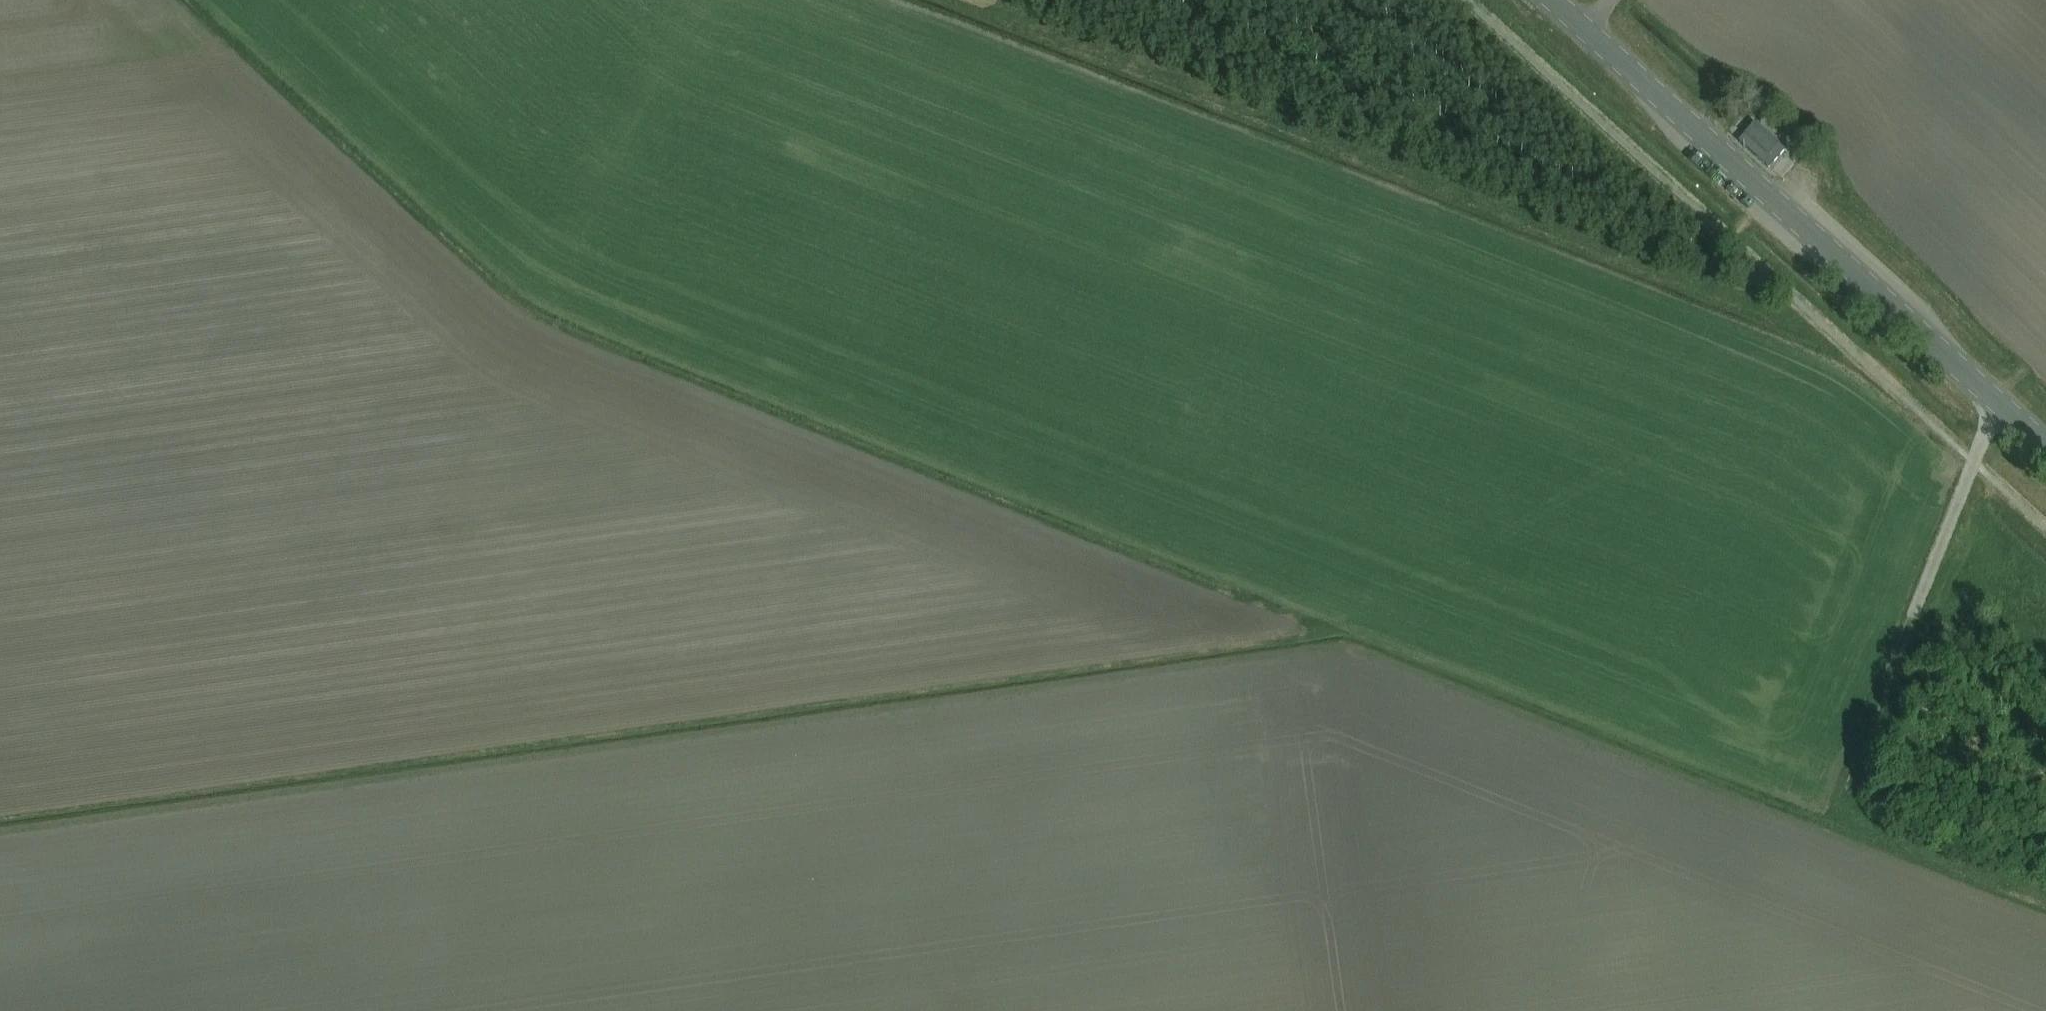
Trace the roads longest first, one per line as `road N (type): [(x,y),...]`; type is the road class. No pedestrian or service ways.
road 1 (secondary): [(2045,446),(1554,0)]

